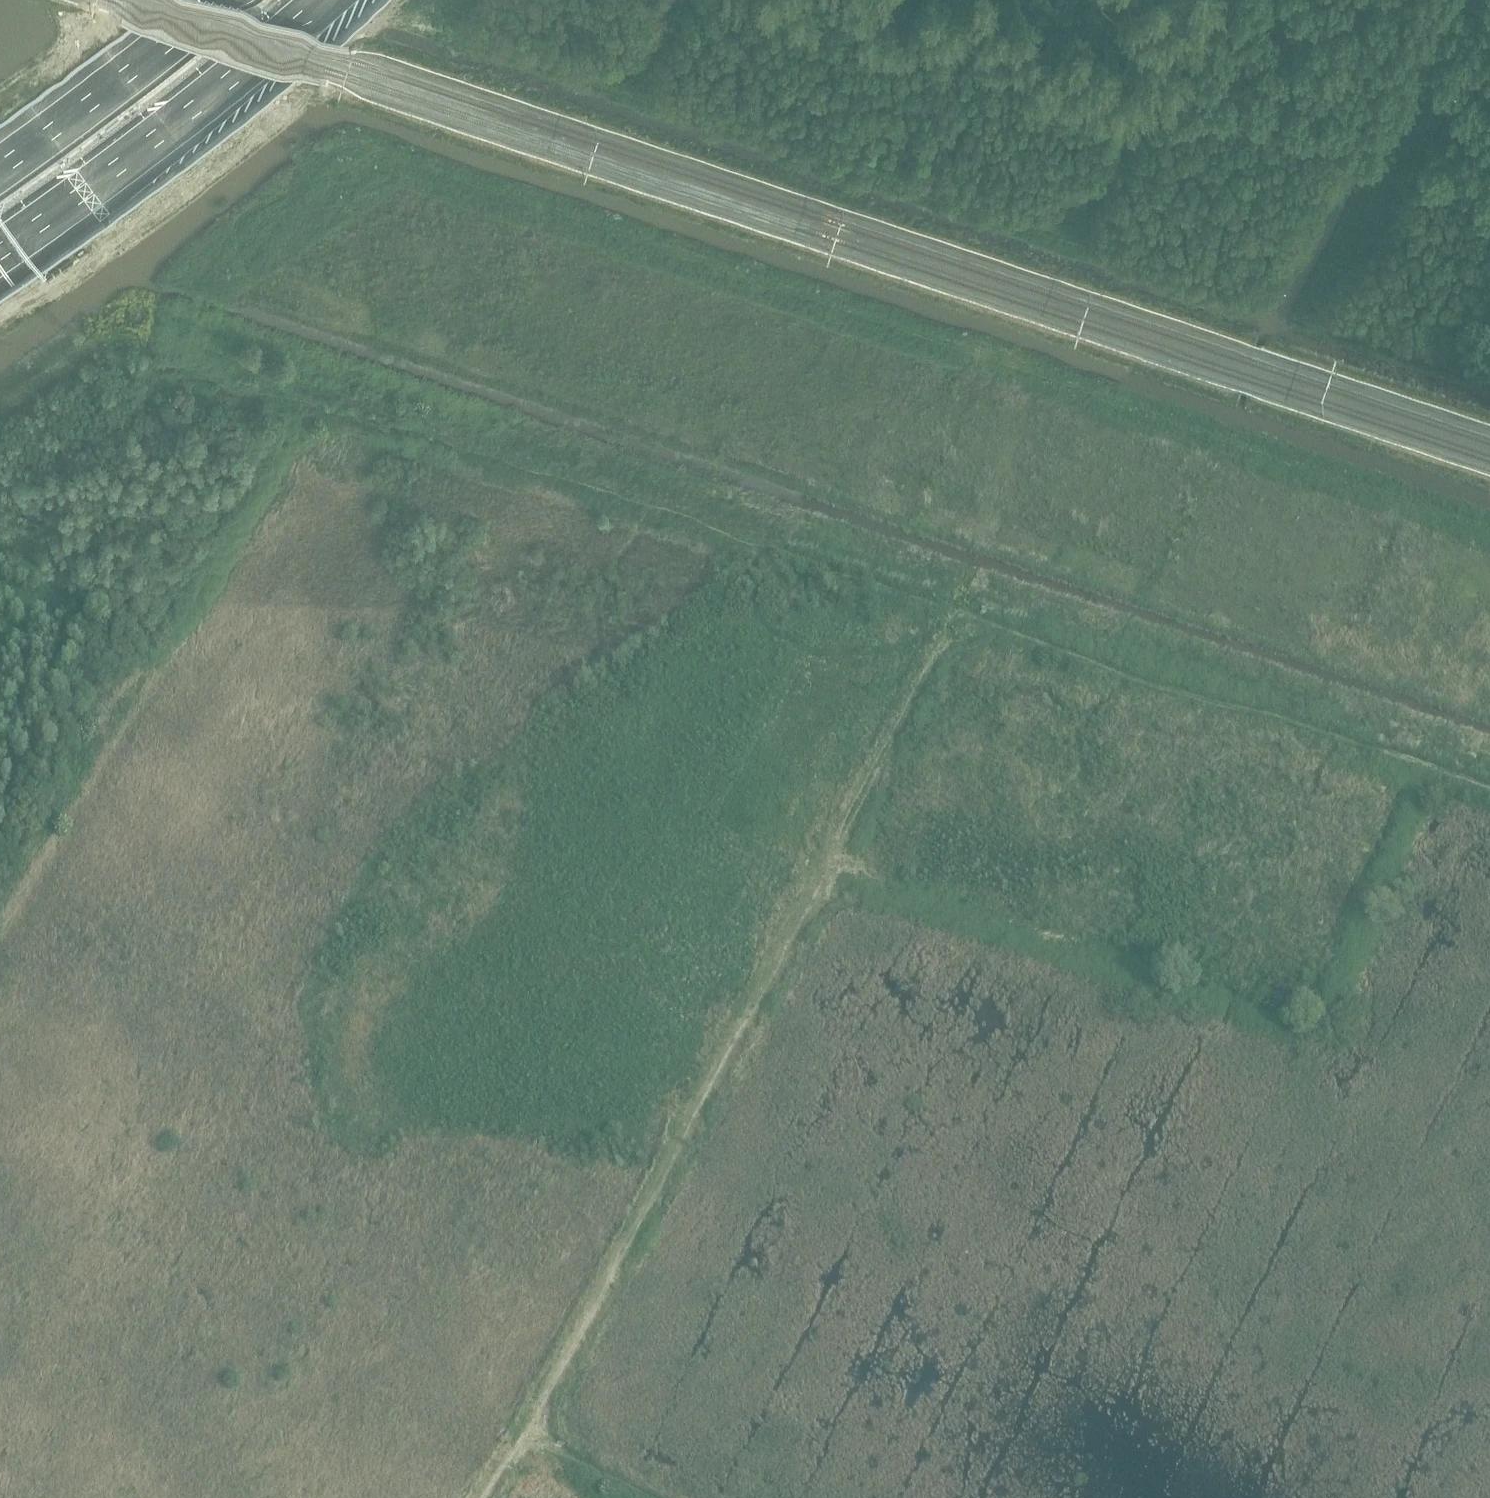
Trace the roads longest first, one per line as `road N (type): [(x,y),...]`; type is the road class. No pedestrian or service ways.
road 1 (motorway): [(0,251),(168,131),(327,0)]
road 2 (motorway): [(213,0),(0,169)]

